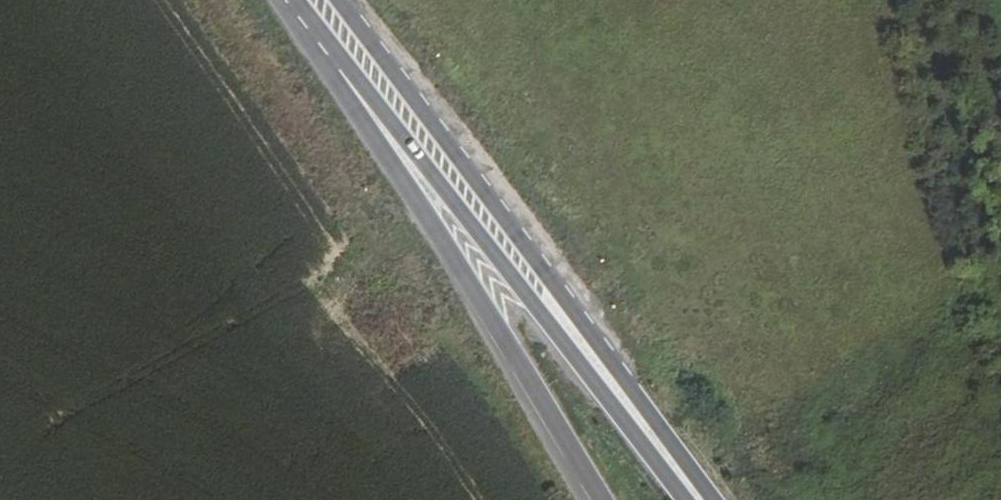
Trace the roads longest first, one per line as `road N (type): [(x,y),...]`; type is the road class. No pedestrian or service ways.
road 1 (primary): [(714,499),(338,0)]
road 2 (primary): [(347,65),(686,499)]
road 3 (primary): [(347,65),(360,125),(600,499)]

